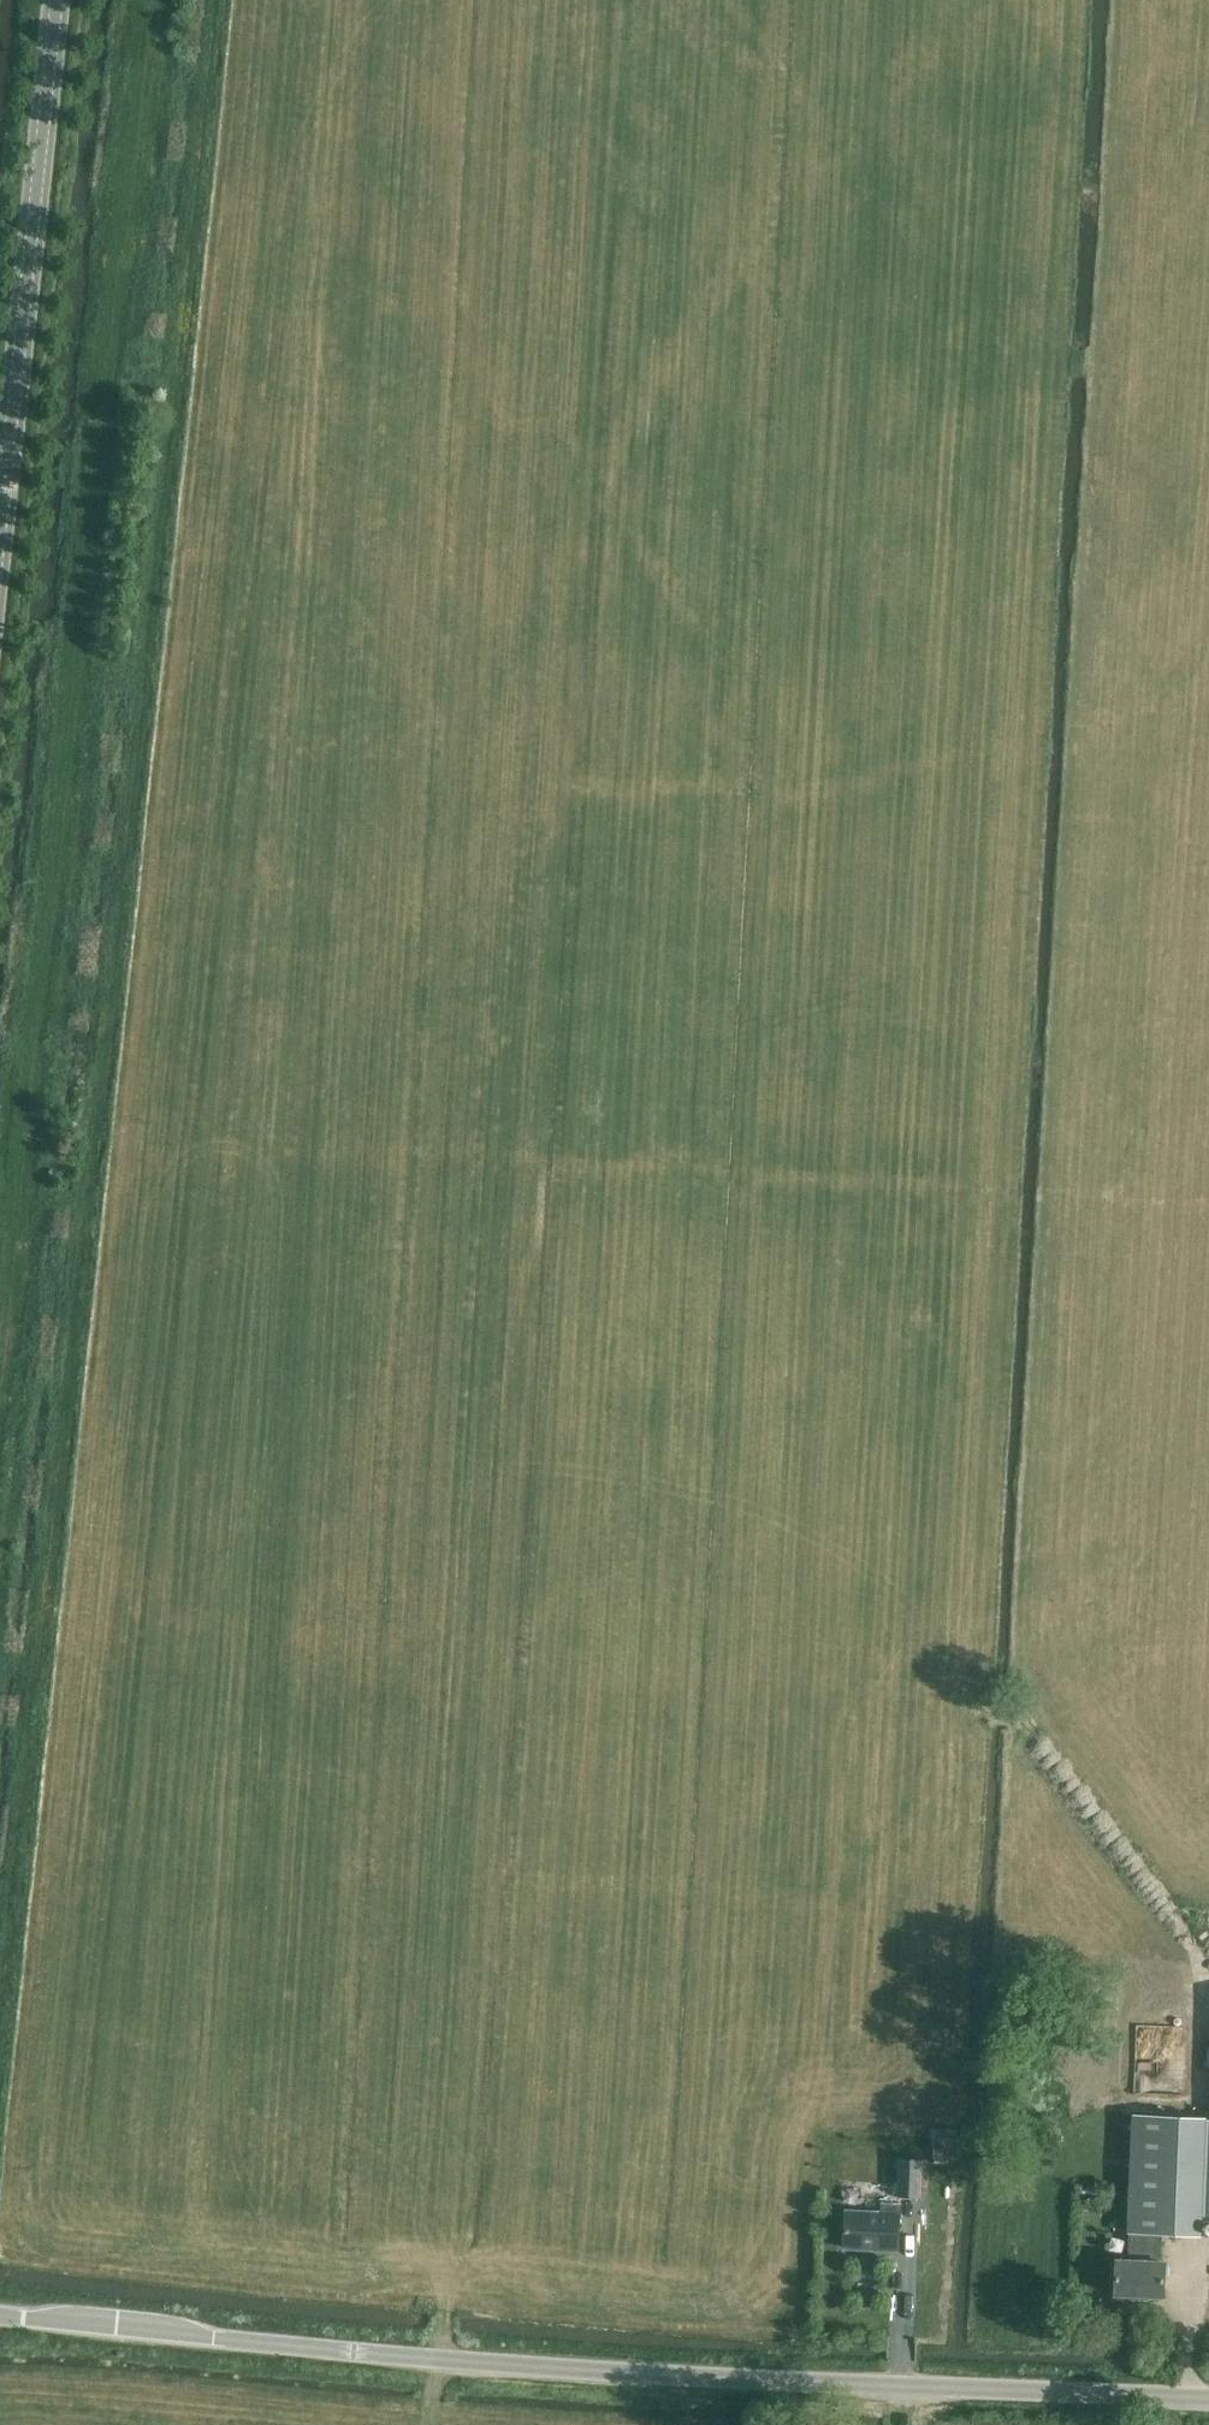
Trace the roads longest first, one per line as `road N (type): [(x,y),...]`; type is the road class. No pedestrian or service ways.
road 1 (unclassified): [(1208,2407),(758,2393),(0,2321)]
road 2 (tertiary): [(0,639),(62,0)]

